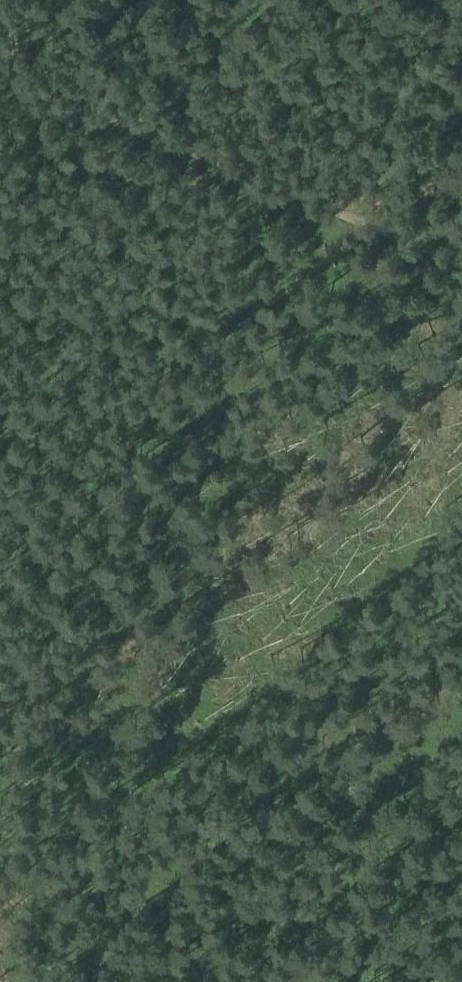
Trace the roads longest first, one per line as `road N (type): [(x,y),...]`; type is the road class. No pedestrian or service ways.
road 1 (track): [(461,268),(0,81)]

